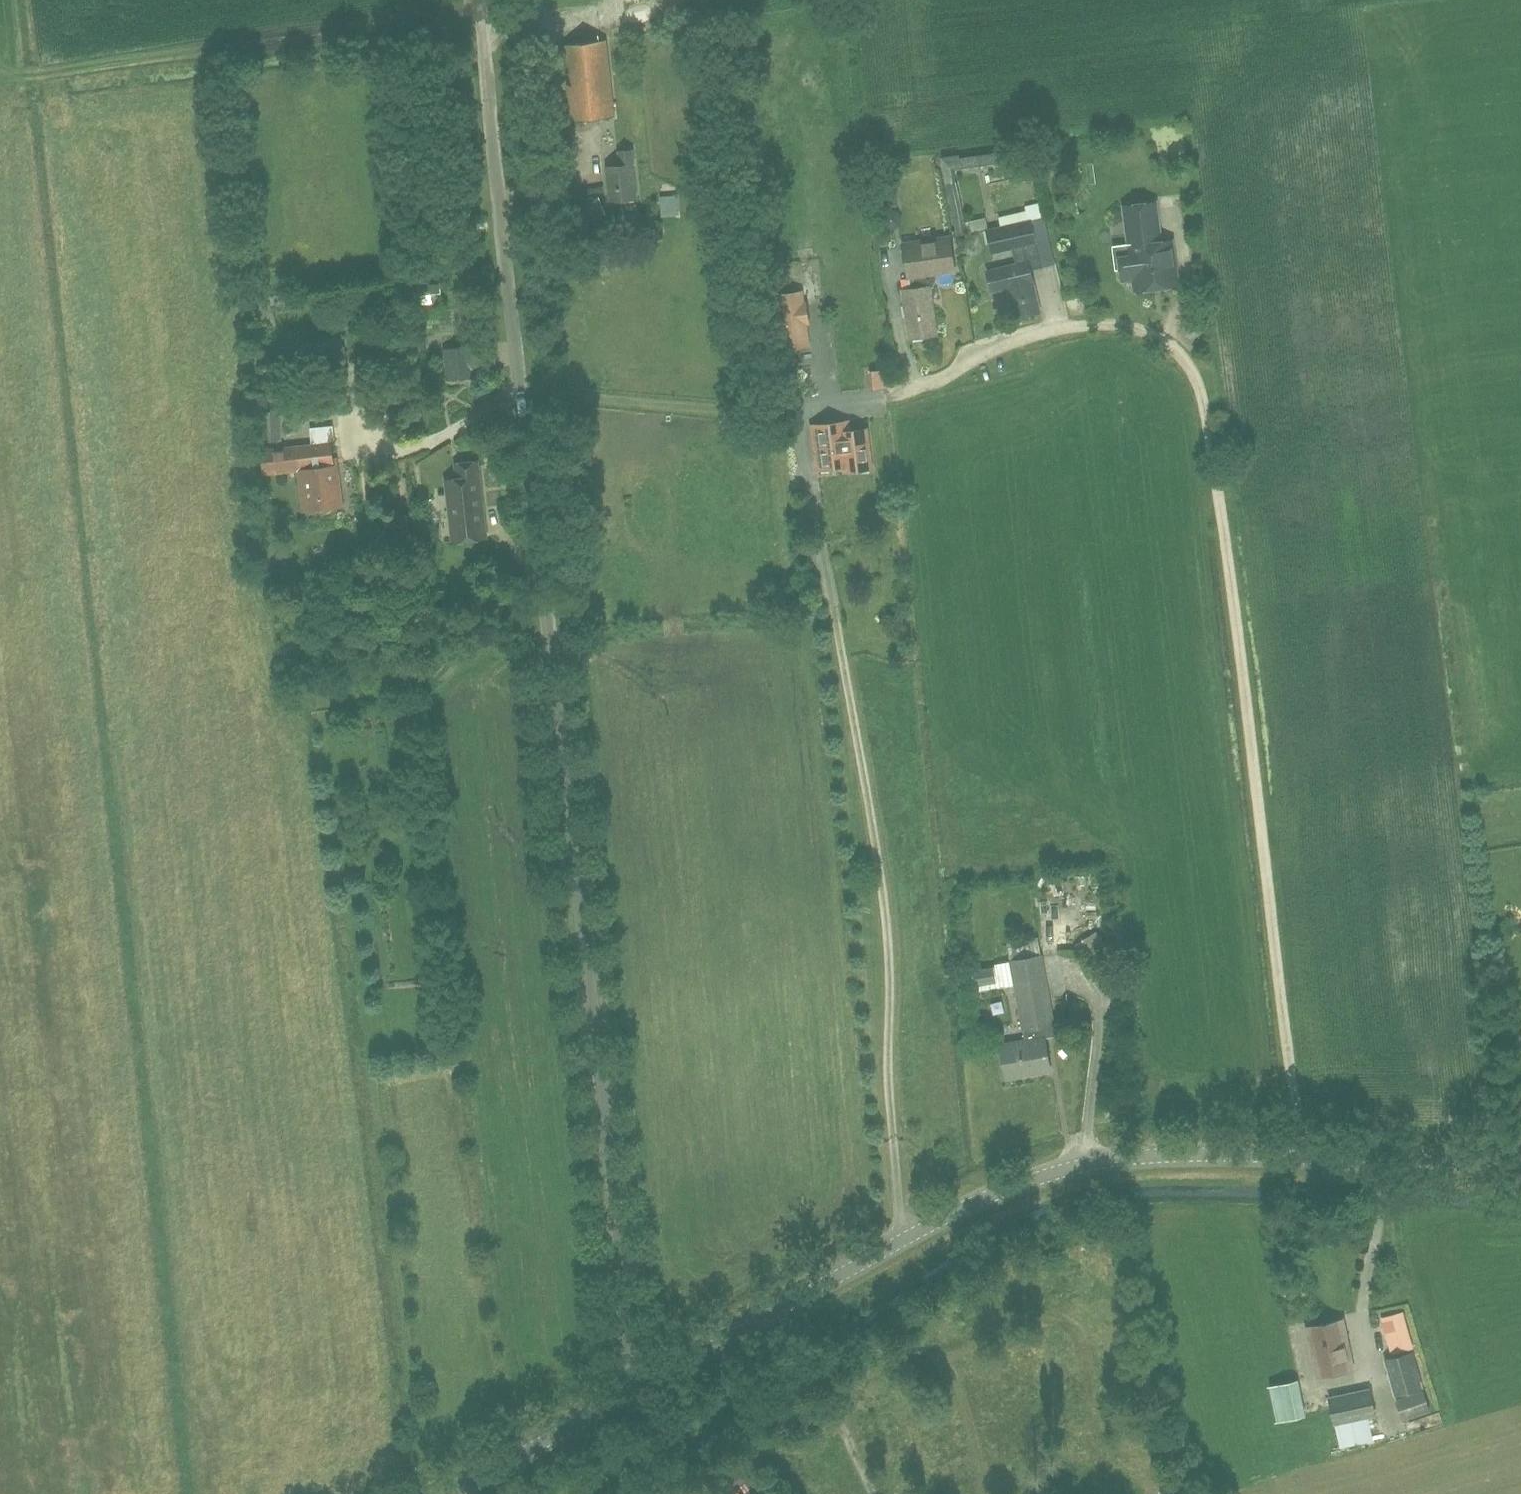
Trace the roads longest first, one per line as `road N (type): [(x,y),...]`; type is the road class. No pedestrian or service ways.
road 1 (residential): [(634,1391),(478,0)]
road 2 (tertiary): [(634,1391),(907,1239),(1063,1171),(1192,1155),(1520,1158)]
road 3 (tertiary): [(453,1493),(634,1391)]

